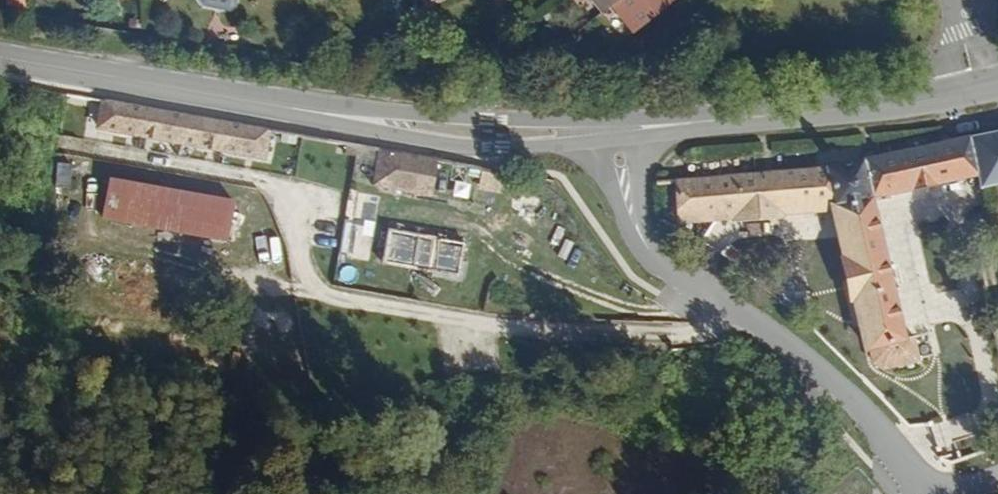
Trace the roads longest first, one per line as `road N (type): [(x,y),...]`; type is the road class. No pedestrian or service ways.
road 1 (residential): [(997,477),(933,486),(826,375),(667,267),(633,221),(618,128)]
road 2 (secondary): [(152,85),(260,113),(481,149),(590,142),(618,128)]
road 3 (secondary): [(618,128),(152,85)]
road 4 (secondary): [(974,92),(896,106),(618,128)]
road 5 (secondary): [(152,85),(0,58)]

